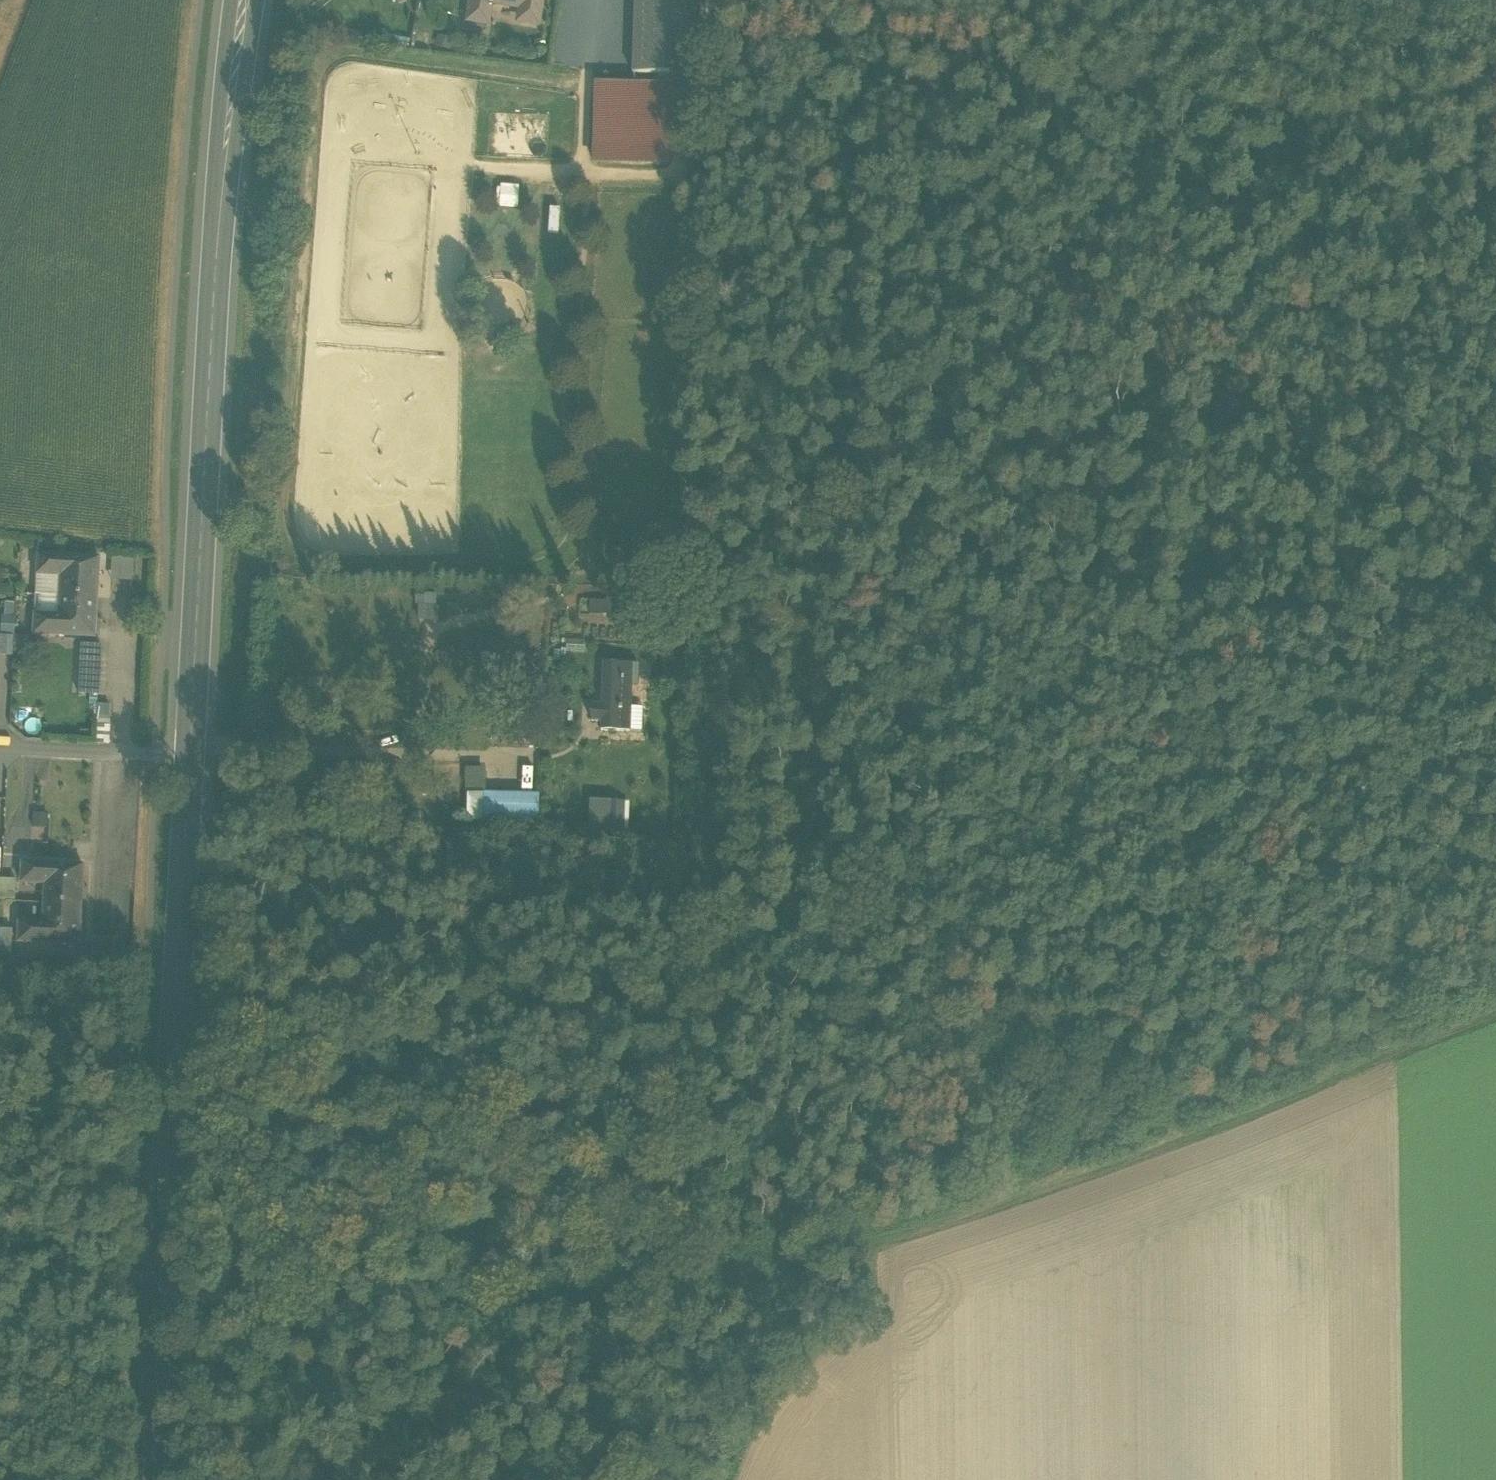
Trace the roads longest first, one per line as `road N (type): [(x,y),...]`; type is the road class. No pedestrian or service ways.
road 1 (primary): [(150,1479),(206,495),(250,0)]
road 2 (track): [(1495,1003),(863,1256),(659,1313),(158,1301)]
road 3 (track): [(1267,0),(1382,11),(1488,0)]

